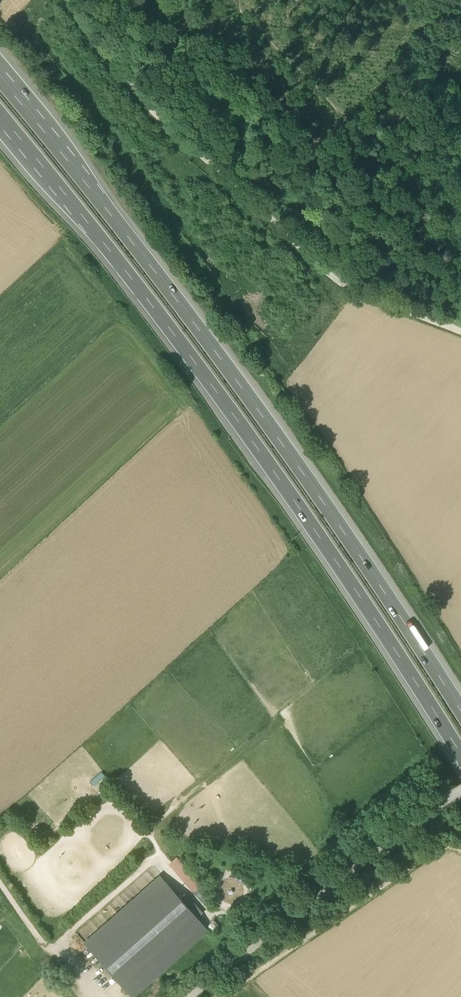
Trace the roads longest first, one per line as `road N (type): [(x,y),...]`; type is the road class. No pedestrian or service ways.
road 1 (motorway): [(0,115),(216,390),(460,755)]
road 2 (motorway): [(460,712),(229,370),(0,78)]
road 3 (track): [(460,331),(353,290),(147,103),(74,0)]
road 4 (track): [(460,786),(189,996)]
road 5 (track): [(460,844),(456,835),(223,996)]
road 6 (track): [(80,996),(0,883)]

